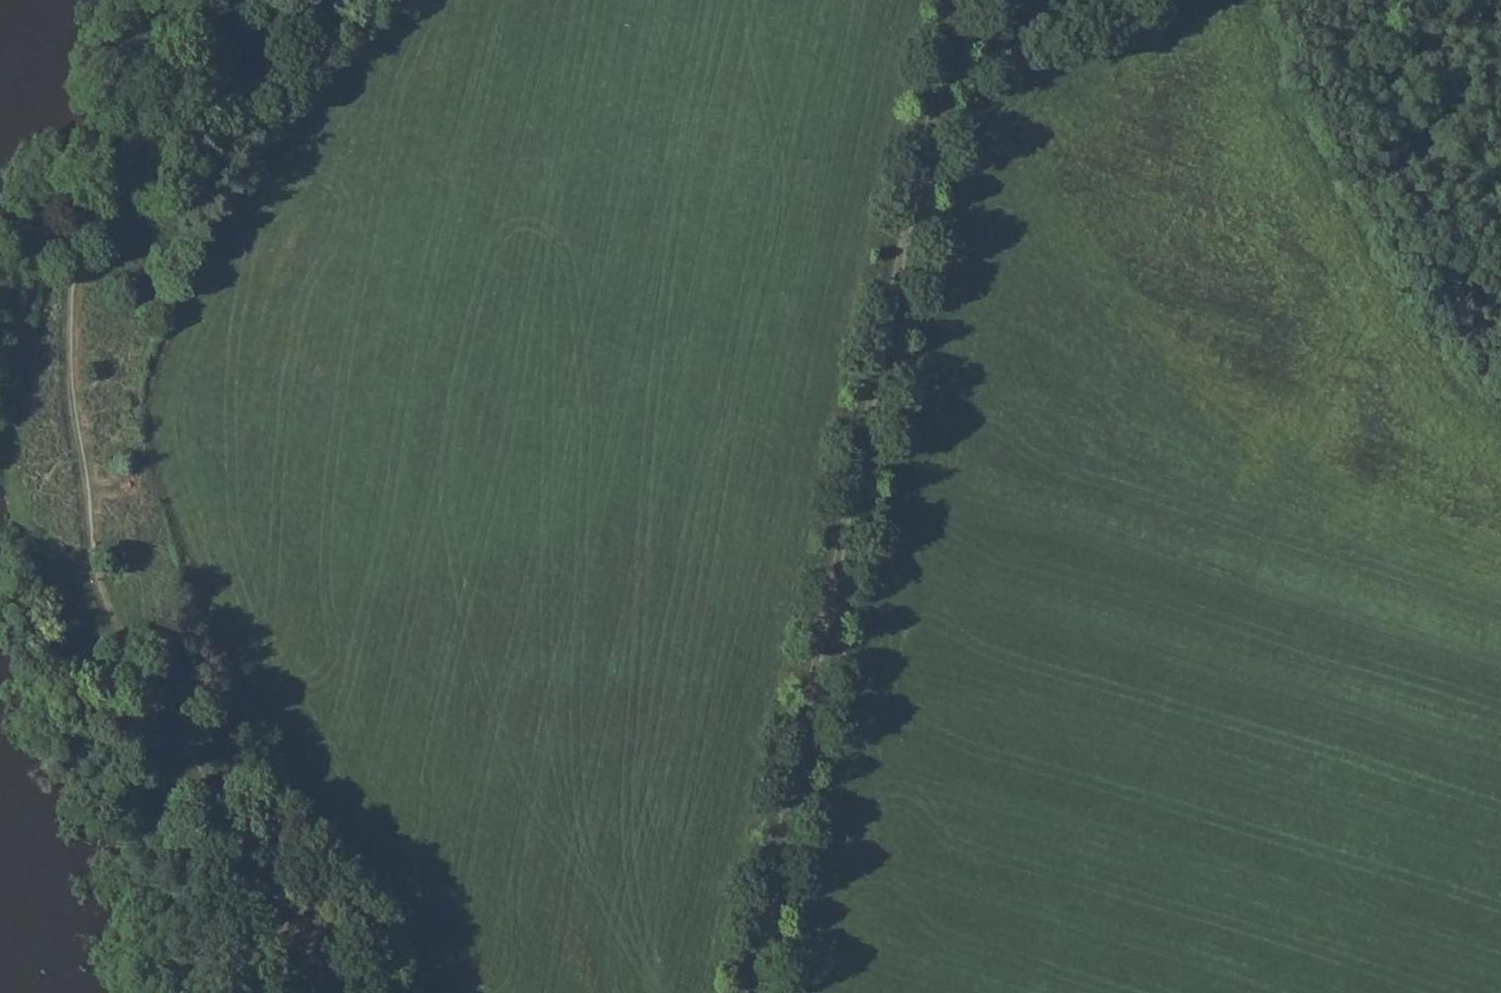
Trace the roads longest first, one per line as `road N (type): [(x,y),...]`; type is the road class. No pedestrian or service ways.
road 1 (track): [(742,992),(964,0)]

